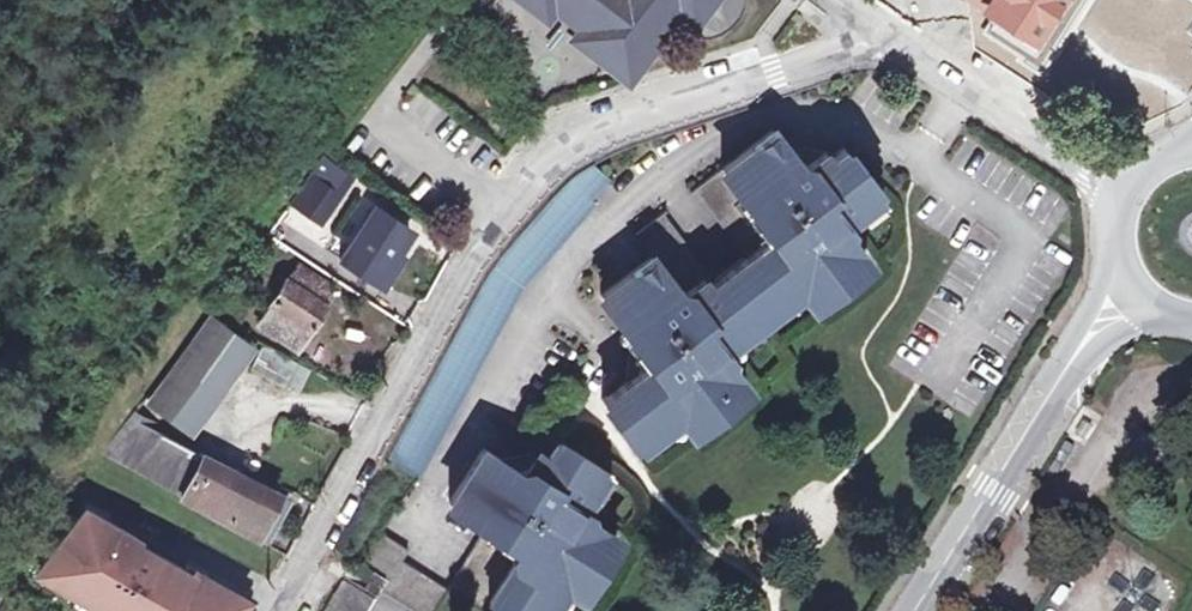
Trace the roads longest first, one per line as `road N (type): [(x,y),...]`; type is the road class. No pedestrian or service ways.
road 1 (residential): [(282,610),(476,239),(573,133),(775,76),(860,41),(879,19)]
road 2 (secondary): [(1083,347),(916,610)]
road 3 (tertiary): [(879,19),(1123,195)]

